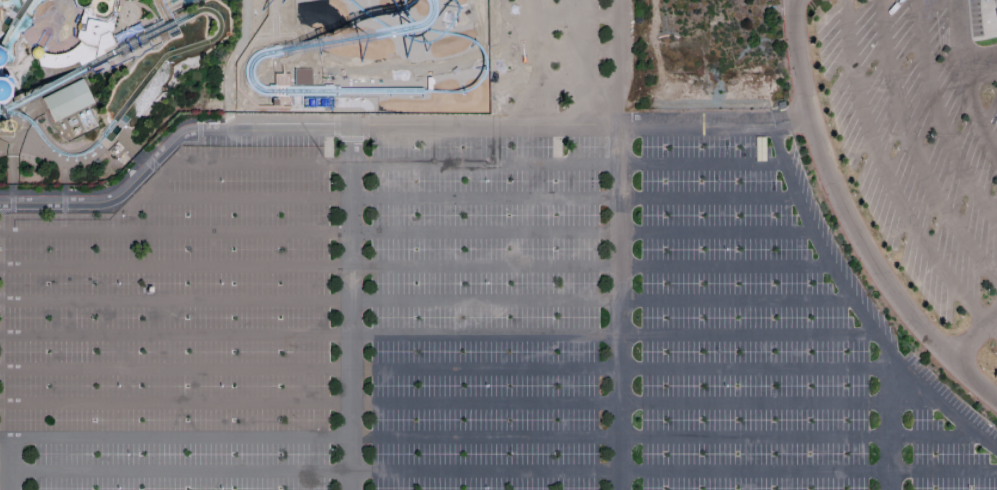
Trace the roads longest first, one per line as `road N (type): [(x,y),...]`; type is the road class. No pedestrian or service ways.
road 1 (residential): [(996,400),(911,317),(846,215),(808,122),(795,0)]

